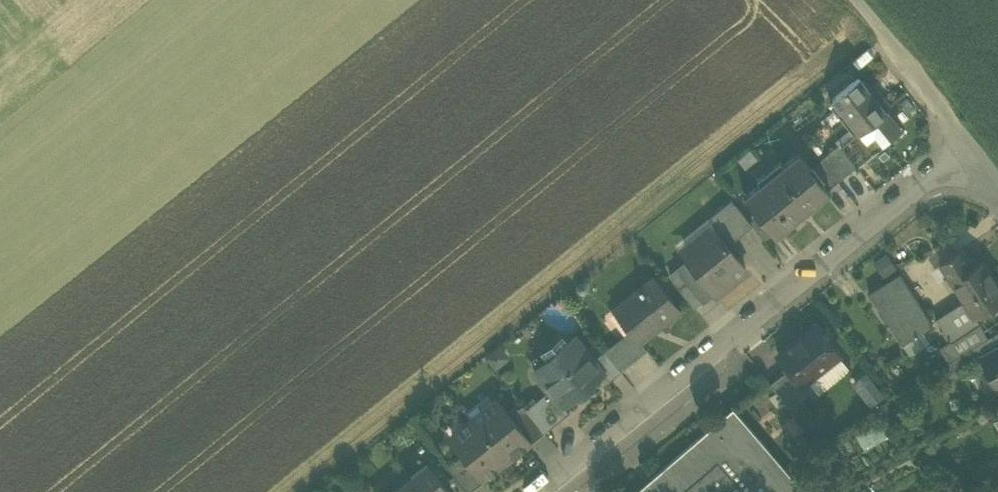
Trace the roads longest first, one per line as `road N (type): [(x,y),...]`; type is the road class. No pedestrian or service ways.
road 1 (residential): [(968,149),(543,491)]
road 2 (residential): [(968,149),(888,36)]

